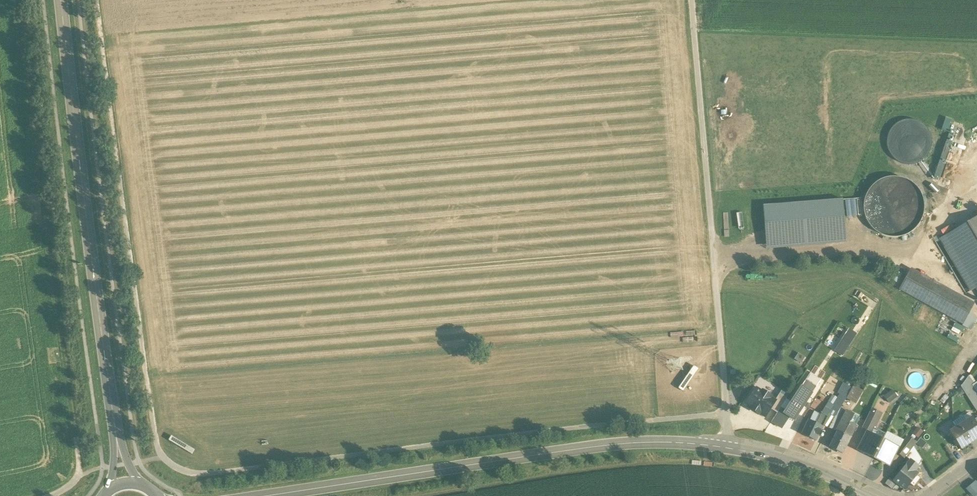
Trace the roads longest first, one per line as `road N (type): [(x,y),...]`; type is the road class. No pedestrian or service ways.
road 1 (tertiary): [(268,495),(651,442),(767,456),(873,495)]
road 2 (track): [(95,0),(138,352),(159,456)]
road 3 (track): [(695,0),(729,448)]
road 4 (track): [(78,439),(24,0)]
road 5 (primary): [(117,438),(61,0)]
road 6 (track): [(824,495),(743,473),(673,467),(444,495)]
road 7 (track): [(714,269),(883,258),(916,272)]

